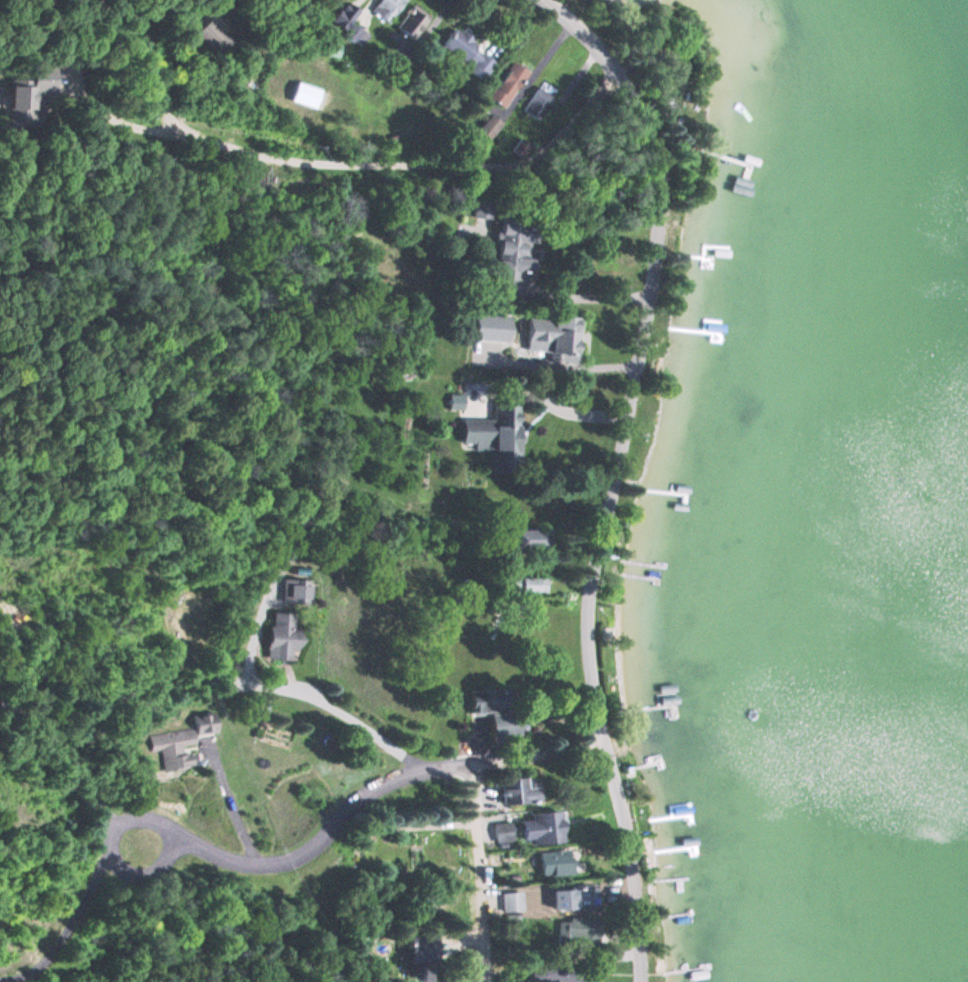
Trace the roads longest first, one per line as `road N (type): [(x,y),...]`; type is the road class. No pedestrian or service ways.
road 1 (residential): [(641,981),(629,848),(586,629),(660,232),(660,175),(649,117),(622,75),(544,0)]
road 2 (residential): [(176,834),(245,865),(280,862),(313,843),(370,786),(451,762)]
road 3 (residential): [(477,758),(489,981)]
road 4 (residential): [(176,834),(147,876),(116,869),(107,856),(118,821),(149,819),(176,834)]
road 5 (residential): [(605,743),(451,762)]

